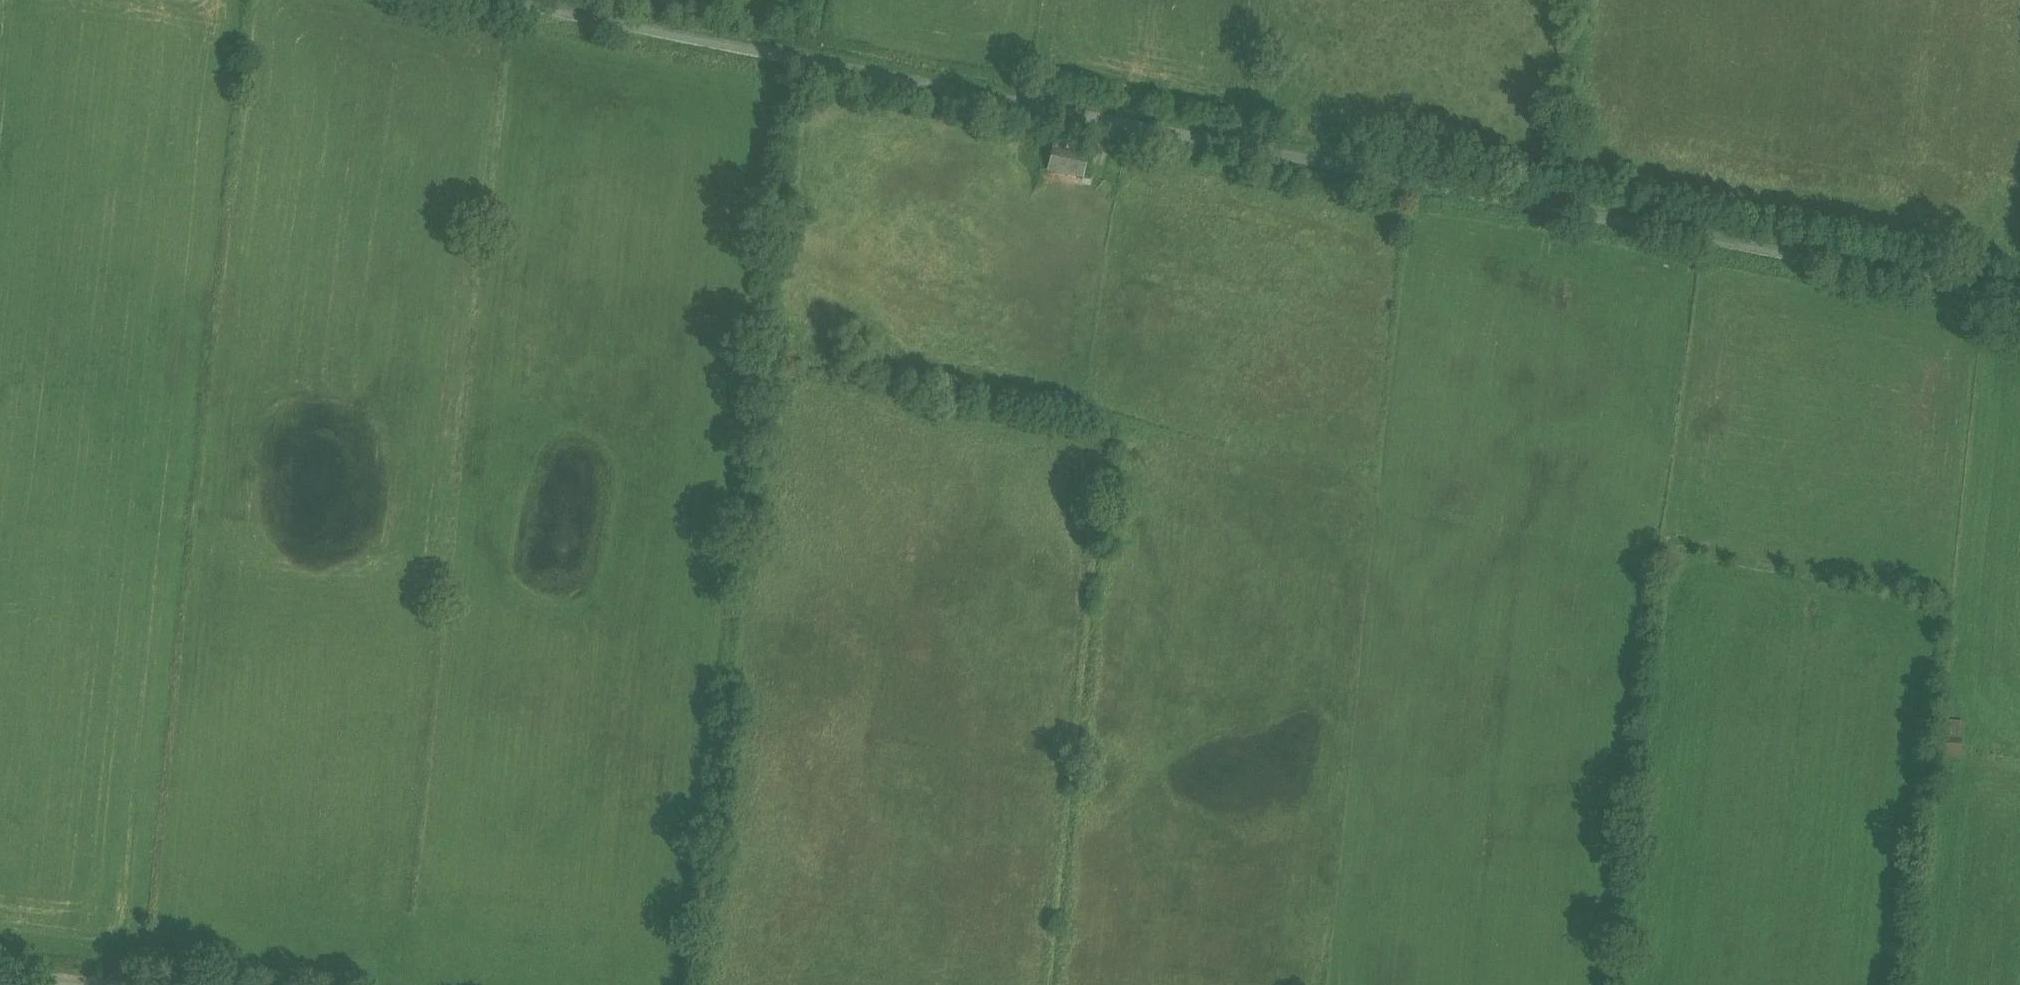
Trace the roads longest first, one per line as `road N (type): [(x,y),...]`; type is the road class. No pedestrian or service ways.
road 1 (track): [(2019,299),(484,0)]

